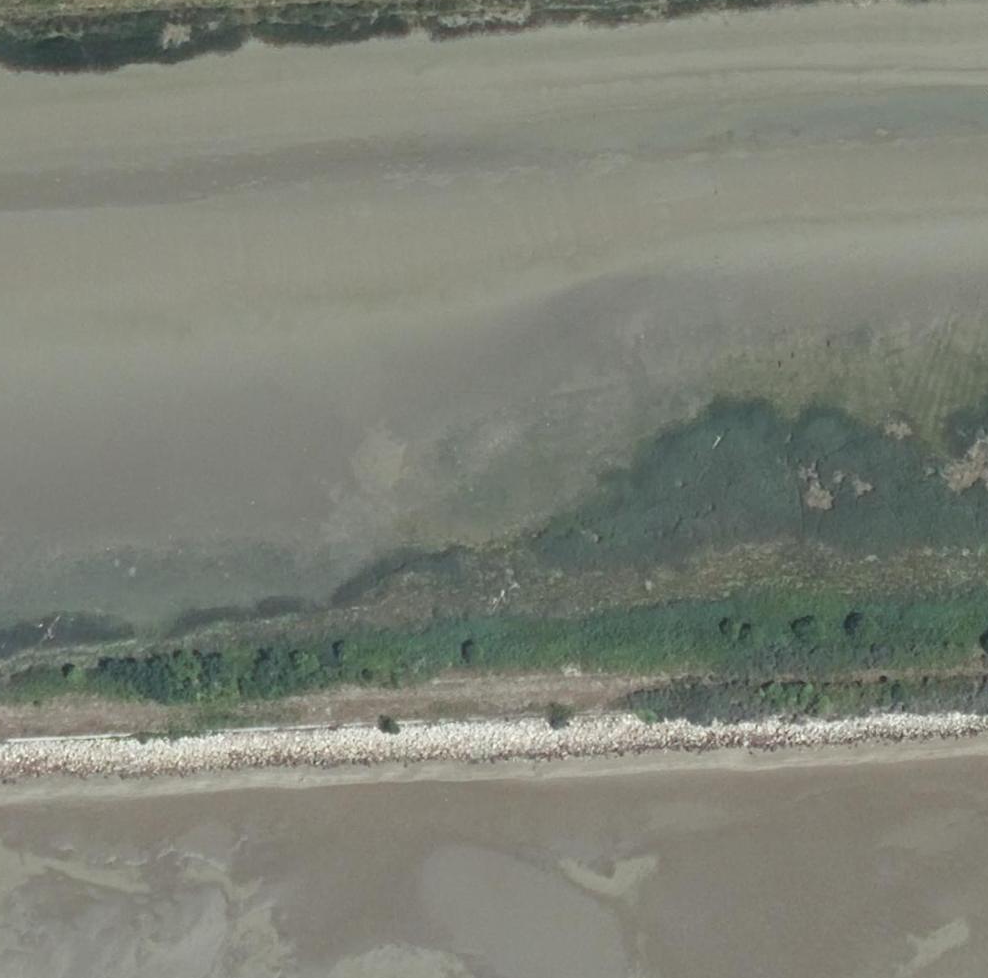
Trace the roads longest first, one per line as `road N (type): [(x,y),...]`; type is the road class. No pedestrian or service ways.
road 1 (track): [(987,672),(0,725)]

